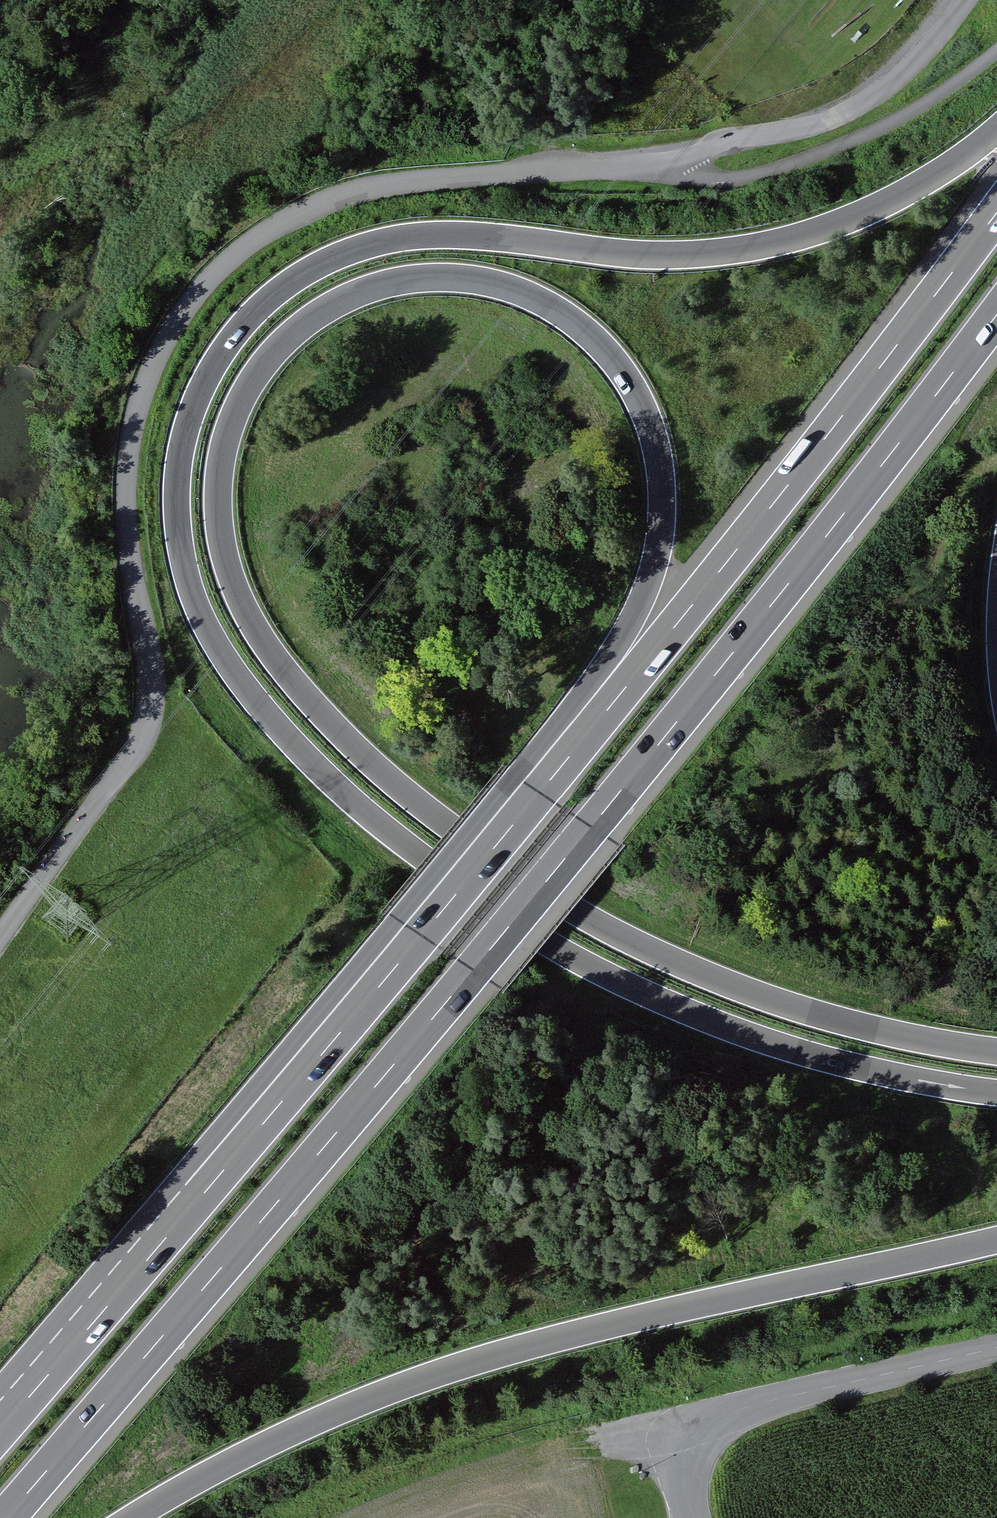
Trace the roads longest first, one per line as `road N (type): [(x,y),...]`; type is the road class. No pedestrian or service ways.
road 1 (motorway): [(996,129),(893,201),(773,245),(657,253),(454,234),(396,238),(306,272),(229,339),(191,404),(180,481),(181,547),(201,605),(267,714),(330,786),(475,899),(625,984),(715,1020),(873,1070),(996,1088)]
road 2 (motorway): [(996,1050),(881,1034),(734,991),(641,952),(493,864),(350,746),(267,648),(218,545),(213,491),(226,428),(281,342),(340,301),(434,277),(488,282),(591,335),(645,418),(661,493),(652,579),(611,710)]
road 3 (motorway): [(6,1517),(478,968),(996,317)]
road 4 (motorway): [(611,710),(0,1428)]
road 5 (motorway): [(147,1517),(387,1388),(628,1316),(996,1235)]
road 6 (motorway): [(996,212),(611,710)]
road 7 (unclassified): [(676,163),(732,138),(858,108),(930,54),(972,0)]

